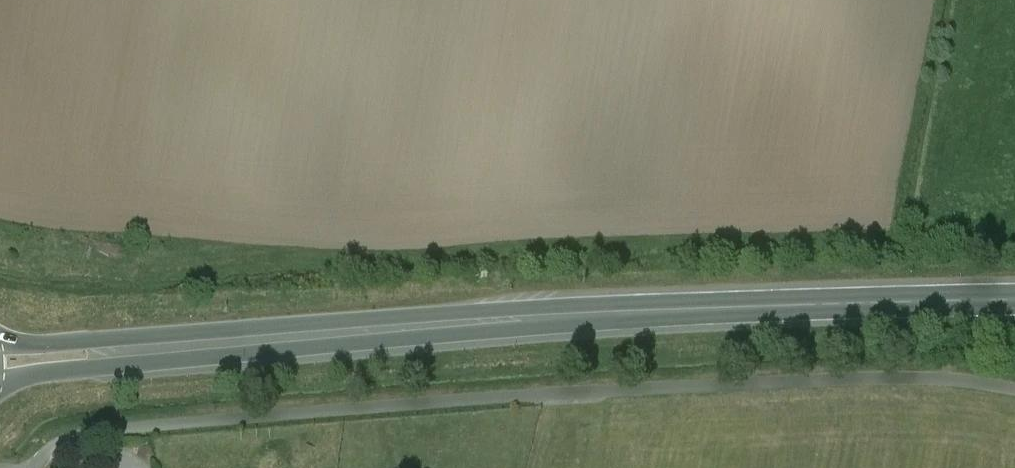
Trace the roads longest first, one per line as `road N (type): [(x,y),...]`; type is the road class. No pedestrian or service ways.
road 1 (primary): [(1014,302),(566,315),(0,361)]
road 2 (unclassified): [(35,467),(52,448),(122,429),(385,406),(914,378),(1014,391)]

